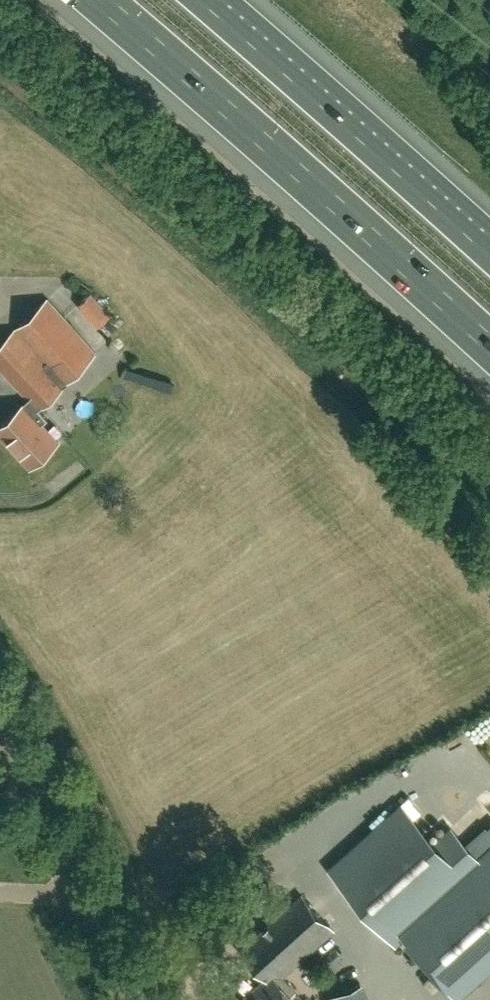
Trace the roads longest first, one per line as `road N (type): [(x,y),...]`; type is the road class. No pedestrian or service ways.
road 1 (motorway): [(99,0),(489,346)]
road 2 (motorway): [(489,246),(209,0)]
road 3 (unclassified): [(134,999),(67,849),(0,737)]

